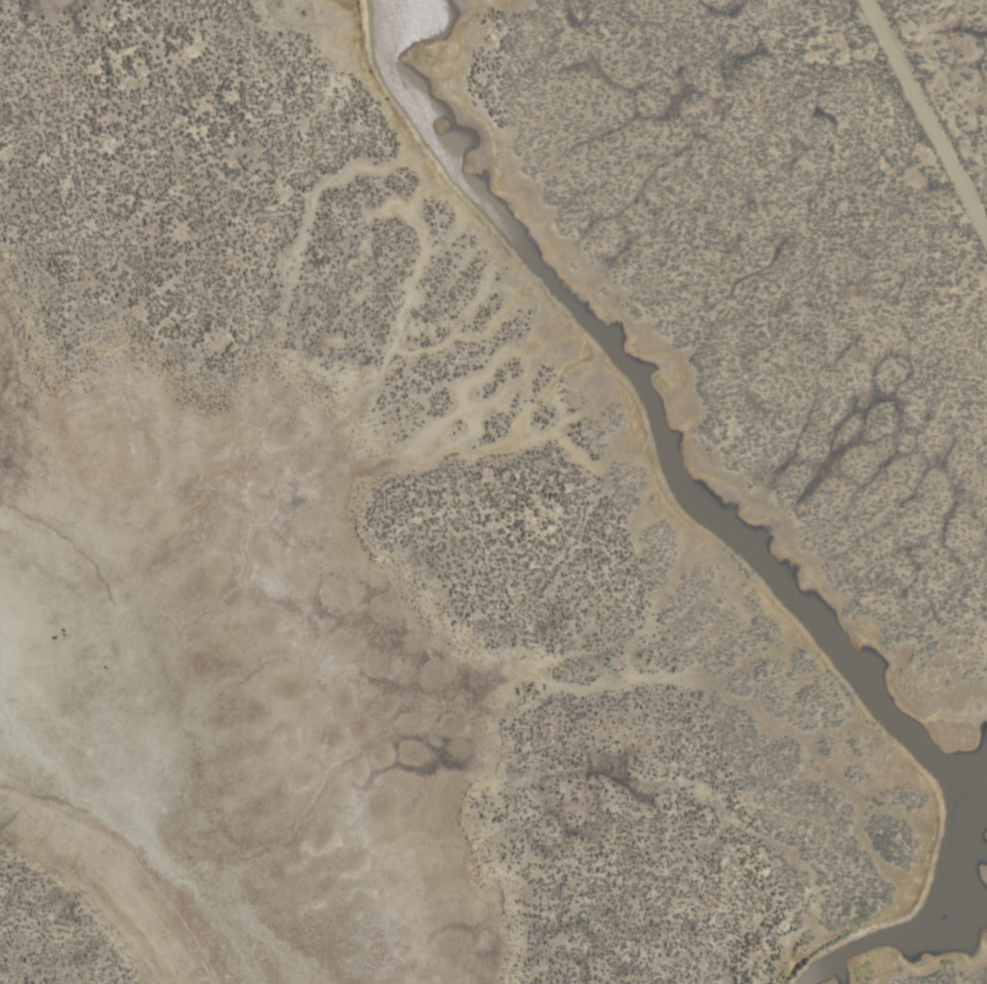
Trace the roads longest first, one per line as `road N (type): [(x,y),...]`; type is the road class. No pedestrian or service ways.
road 1 (residential): [(986,233),(869,0)]

